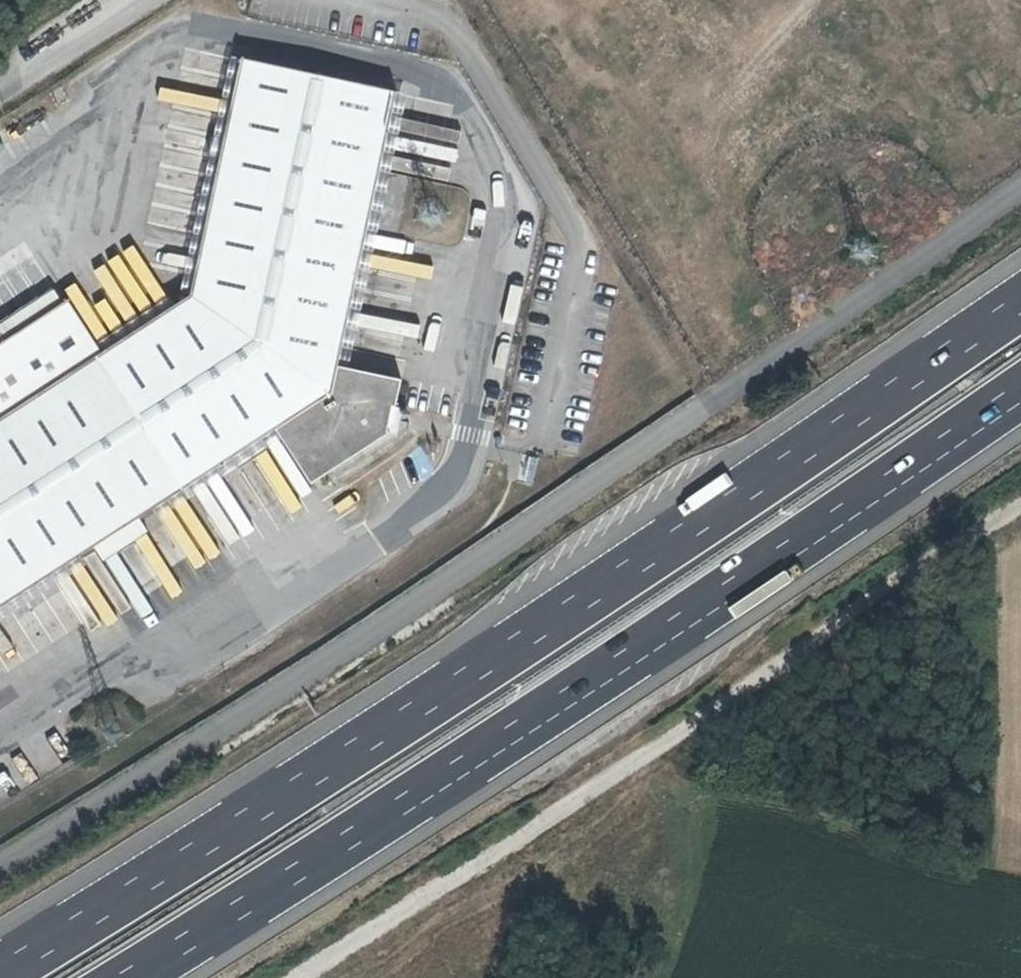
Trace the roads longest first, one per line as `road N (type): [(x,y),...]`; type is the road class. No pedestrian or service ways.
road 1 (unclassified): [(1020,192),(315,668),(0,862)]
road 2 (motorway): [(1020,309),(350,760),(0,977)]
road 3 (motorway): [(135,977),(809,543),(1020,393)]
road 4 (unclassified): [(297,977),(1020,499)]
road 5 (unclassified): [(0,92),(143,0)]

